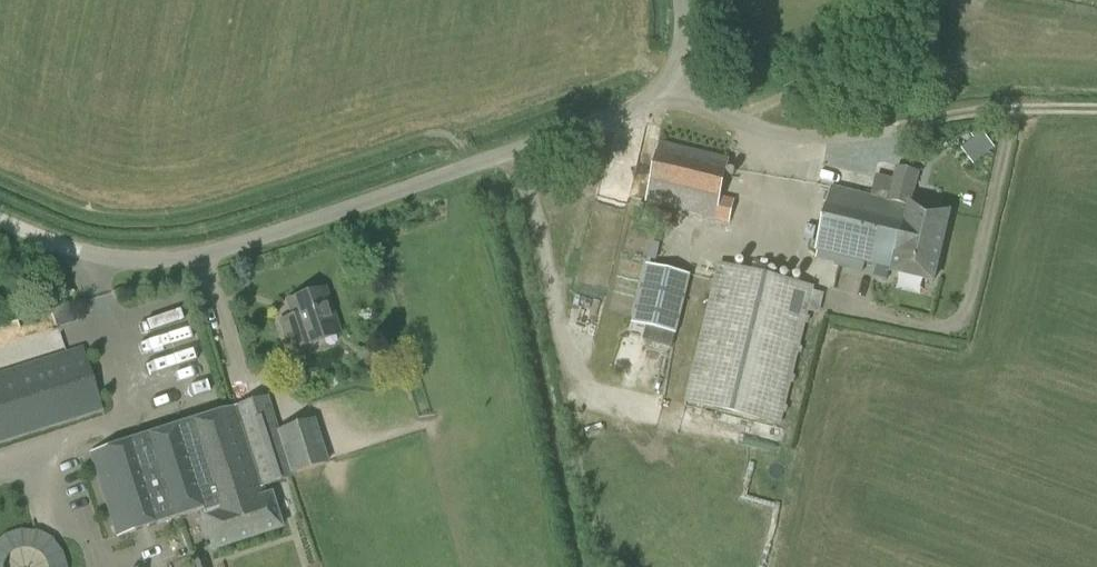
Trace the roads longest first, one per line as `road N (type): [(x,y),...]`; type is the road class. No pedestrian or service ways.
road 1 (unclassified): [(79,252),(129,262),(236,247),(662,91)]
road 2 (unclassified): [(899,127),(783,134),(662,91)]
road 3 (track): [(1096,110),(1003,111),(899,127)]

